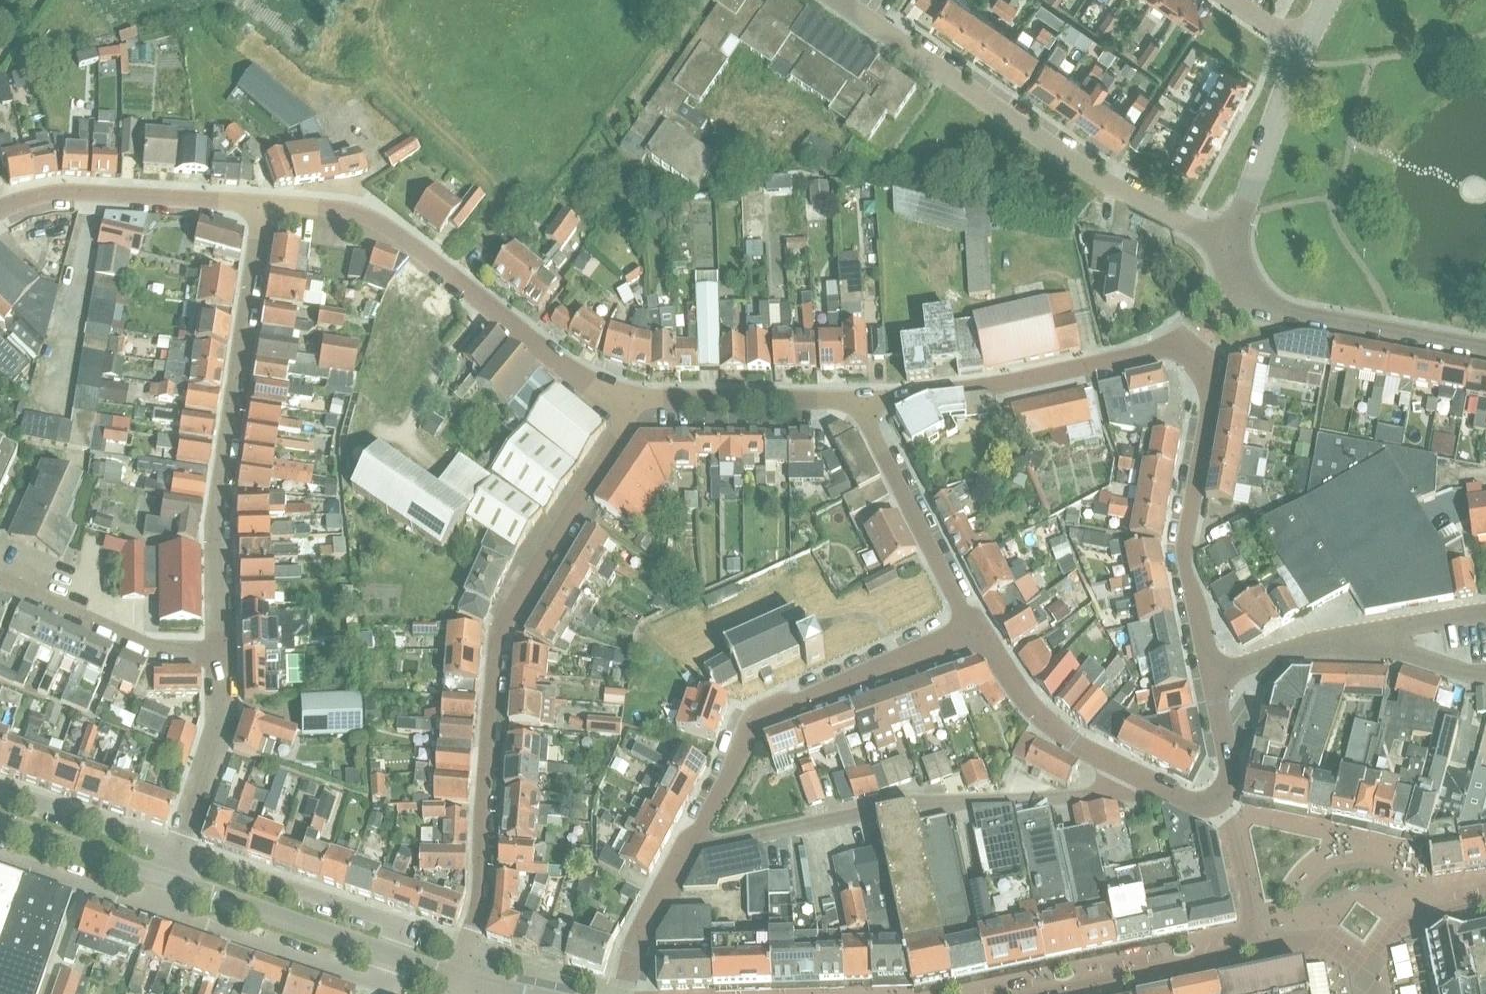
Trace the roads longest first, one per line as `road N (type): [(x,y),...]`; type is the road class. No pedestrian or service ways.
road 1 (residential): [(472,980),(500,634),(634,401)]
road 2 (residential): [(1229,241),(1129,195),(836,0)]
road 3 (residential): [(262,203),(216,527),(219,653)]
road 4 (residential): [(692,840),(713,844),(906,801),(1109,795),(1130,774)]
road 5 (residential): [(634,401),(571,372),(377,221),(262,203)]
road 6 (residential): [(692,840),(758,716),(972,628)]
road 7 (residential): [(854,401),(1002,383),(1164,349),(1191,354)]
road 8 (residential): [(1210,678),(1184,546),(1208,403),(1191,354)]
road 9 (residential): [(1485,349),(1272,309),(1241,286),(1229,241)]
road 10 (residential): [(0,209),(51,193),(262,203)]
road 11 (residential): [(393,956),(400,925),(179,852)]
road 12 (residential): [(162,910),(376,983),(393,956)]
road 13 (residential): [(972,628),(854,401)]
road 14 (tertiary): [(171,881),(393,956)]
road 15 (residential): [(219,653),(150,650),(0,582)]
road 16 (residential): [(1028,993),(1254,947)]
road 17 (residential): [(854,401),(634,401)]
road 18 (residential): [(972,628),(1035,712),(1130,774)]
road 19 (residential): [(1229,241),(1303,45)]
road 20 (residential): [(219,653),(221,723),(179,852)]
road 21 (residential): [(179,852),(0,791)]
road 22 (tertiary): [(0,823),(171,881)]
road 23 (residential): [(1210,678),(1286,649),(1379,639)]
road 24 (residential): [(0,857),(162,910)]
road 25 (residential): [(620,993),(634,947),(692,840)]
road 26 (residential): [(1254,947),(1215,799)]
road 27 (residential): [(1485,900),(1398,917),(1365,949)]
road 28 (residential): [(1215,799),(1230,771),(1210,678)]

